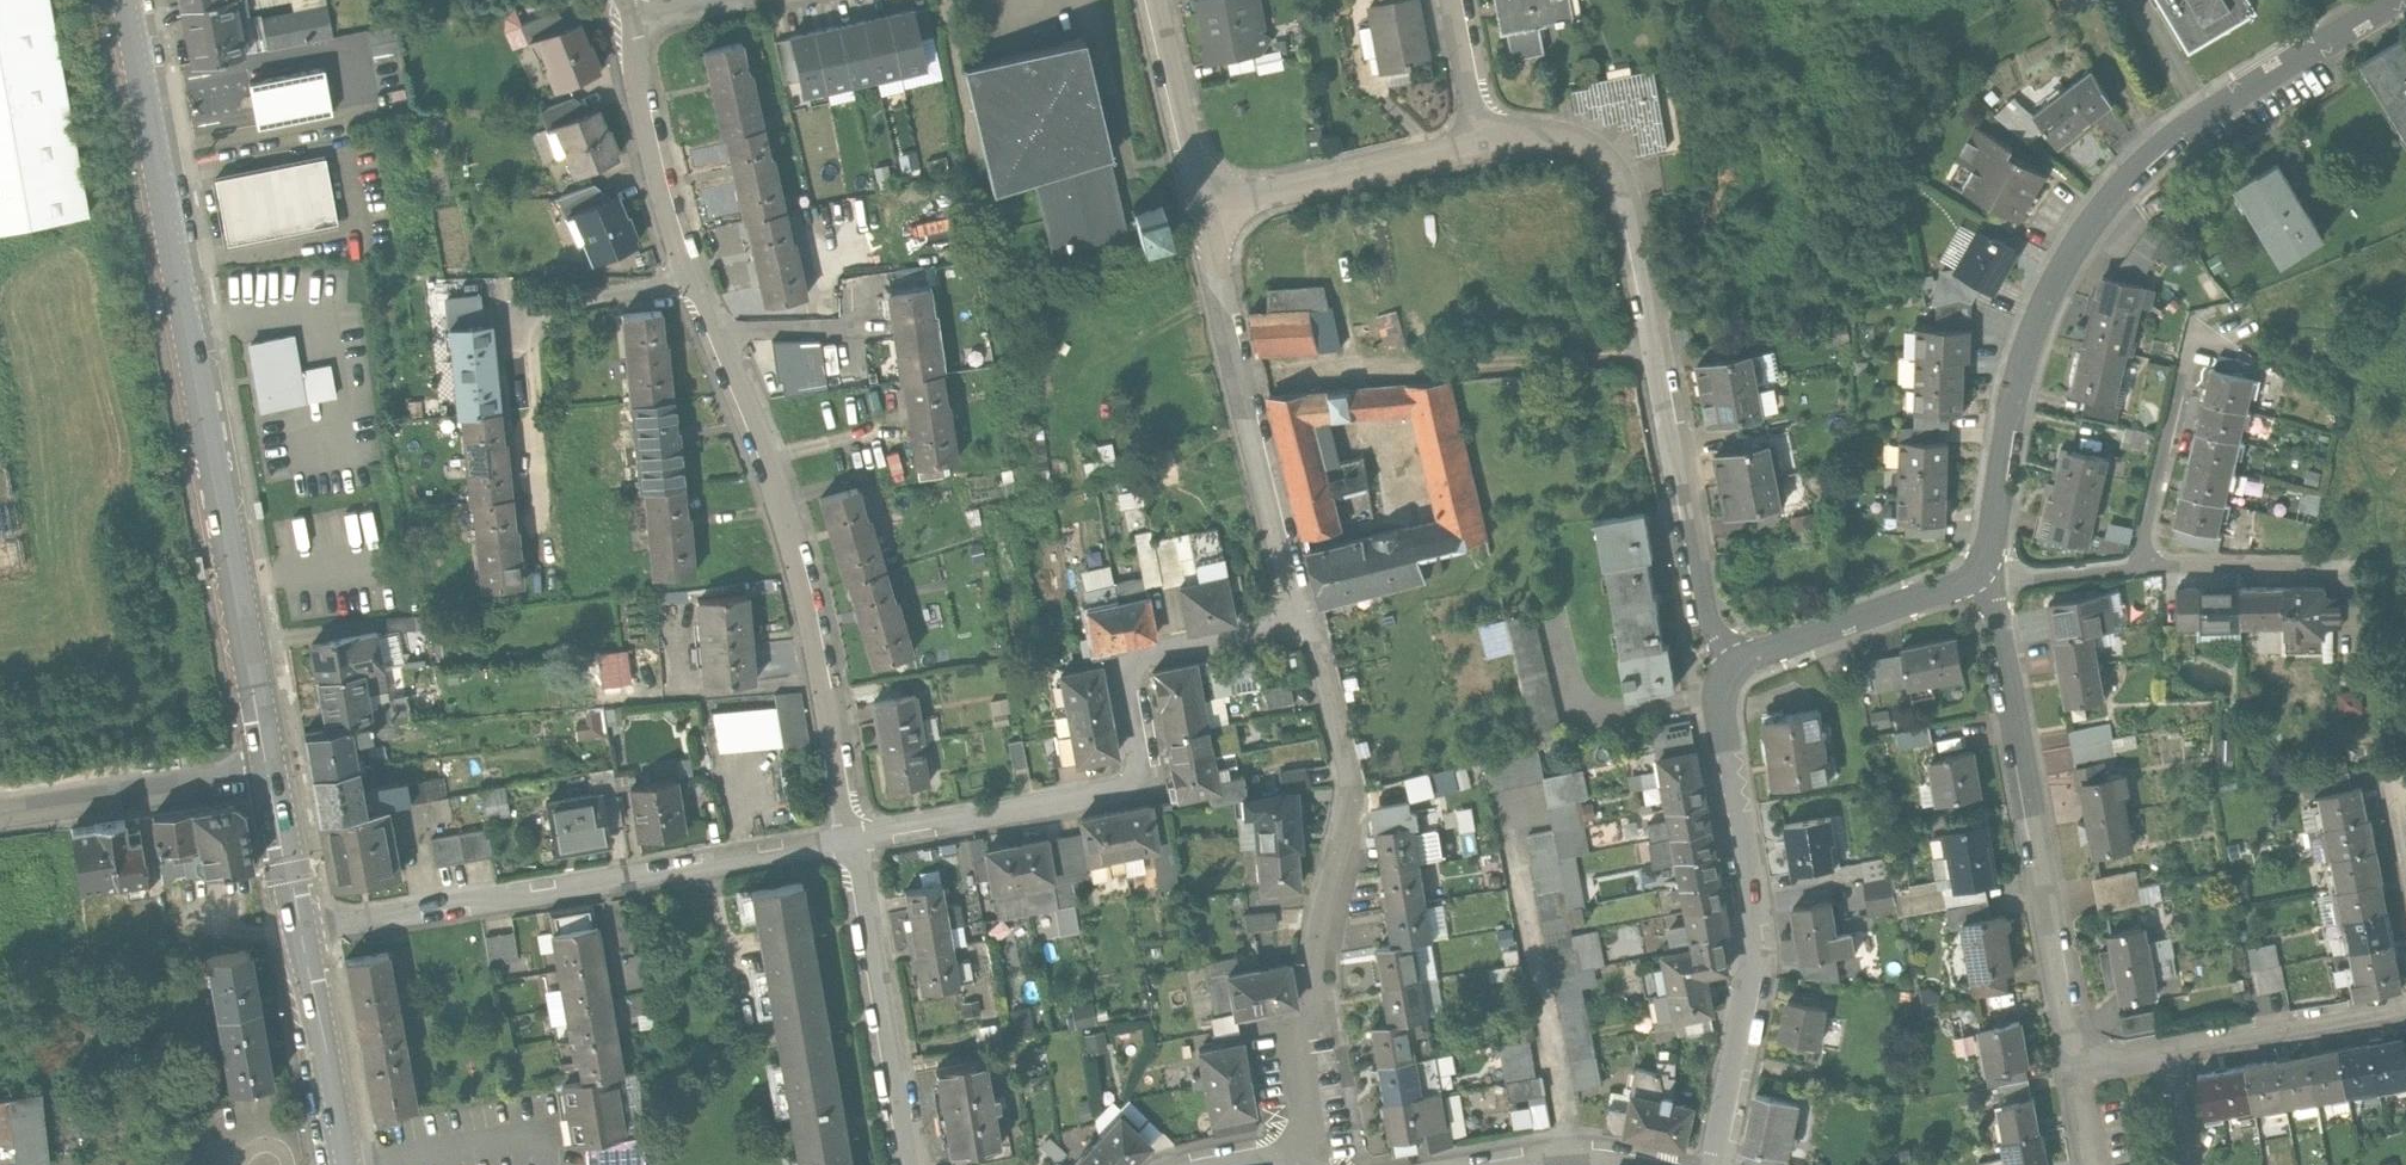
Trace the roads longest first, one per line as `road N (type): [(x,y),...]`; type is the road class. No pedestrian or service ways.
road 1 (residential): [(631,17),(655,178),(688,280),(751,418),(797,569),(847,836)]
road 2 (primary): [(277,769),(141,0)]
road 3 (residential): [(1985,569),(2011,392),(2079,229),(2159,141),(2398,0)]
road 4 (residential): [(1481,137),(1512,131),(1583,139),(1617,171),(1630,199),(1720,677)]
road 5 (residential): [(1310,620),(1134,664),(1152,763),(1137,779),(847,836)]
road 6 (residential): [(1310,620),(1352,784),(1300,1055),(1303,1161)]
road 7 (residential): [(847,836),(305,932)]
road 8 (residential): [(1985,569),(2072,1061)]
road 9 (residential): [(1720,677),(1761,929),(1759,987),(1719,1164)]
road 10 (residential): [(1205,207),(1310,620)]
road 11 (residential): [(847,836),(909,1164)]
road 12 (residential): [(1720,677),(1985,569)]
road 13 (residential): [(1205,207),(1481,137)]
road 14 (unclassified): [(277,769),(0,808)]
road 15 (residential): [(2157,1060),(2405,1013)]
road 16 (primary): [(347,1164),(305,932)]
road 17 (residential): [(2140,573),(2197,349)]
road 18 (residential): [(1205,207),(1151,0)]
road 19 (residential): [(2140,573),(2318,572)]
road 20 (primary): [(305,932),(277,769)]
road 21 (residential): [(1648,1164),(1564,1152),(1485,1164)]
road 22 (residential): [(1985,569),(2140,573)]
road 23 (residential): [(1481,137),(1456,0)]

